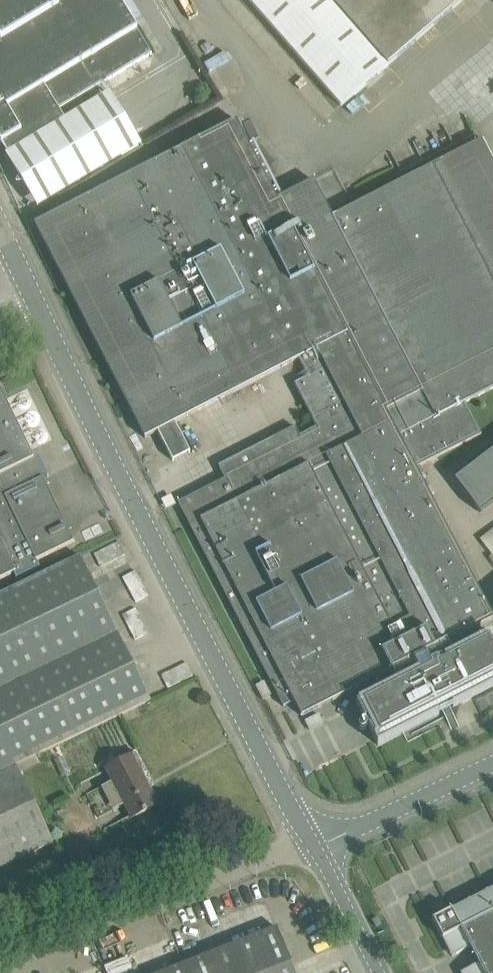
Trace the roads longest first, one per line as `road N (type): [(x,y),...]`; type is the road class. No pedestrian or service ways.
road 1 (unclassified): [(318,850),(29,292)]
road 2 (unclassified): [(0,963),(257,864),(318,850)]
road 3 (unclassified): [(318,850),(492,766)]
road 4 (unclassified): [(381,972),(318,850)]

